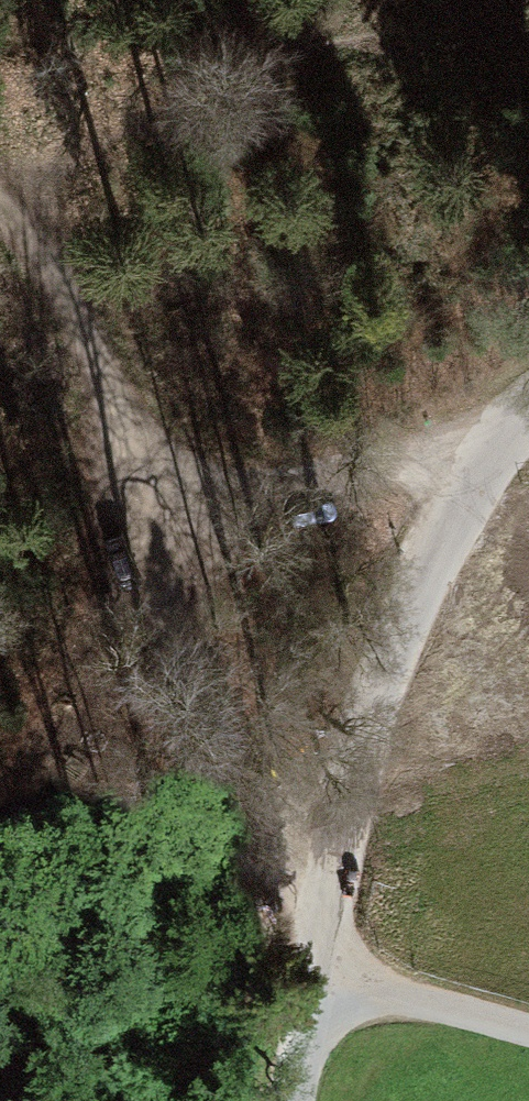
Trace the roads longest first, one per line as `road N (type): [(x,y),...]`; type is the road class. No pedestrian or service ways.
road 1 (track): [(0,930),(198,852),(340,831),(251,785),(224,688),(148,511),(0,243)]
road 2 (residential): [(528,403),(481,454),(404,599),(340,831),(315,989)]
road 3 (track): [(481,454),(148,511)]
road 4 (residential): [(315,989),(528,1037)]

